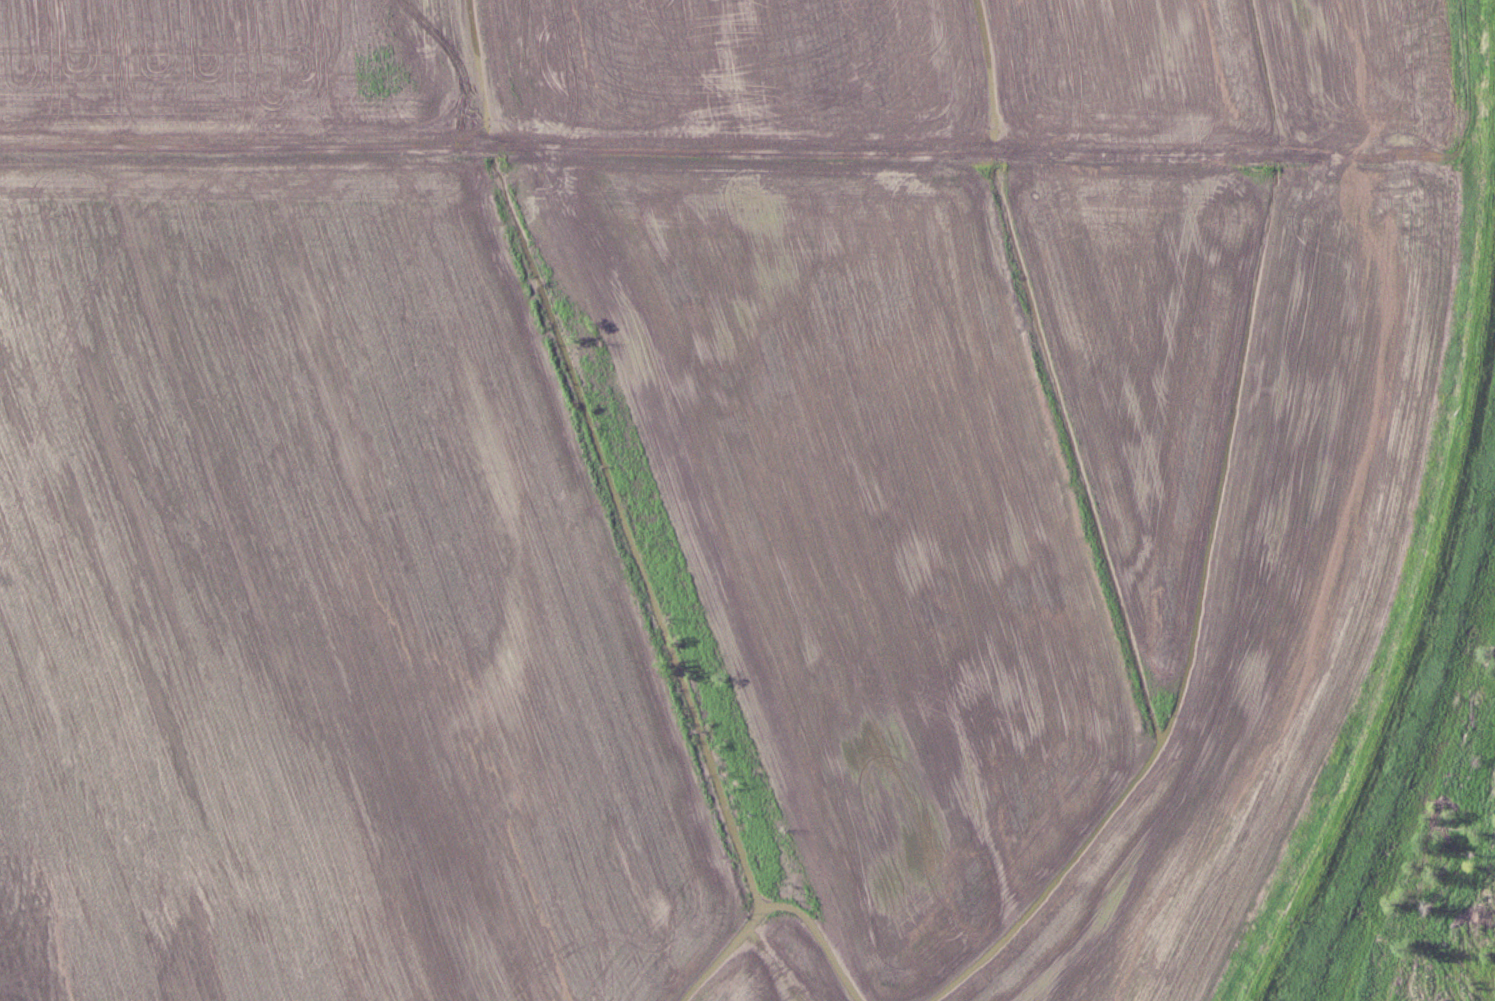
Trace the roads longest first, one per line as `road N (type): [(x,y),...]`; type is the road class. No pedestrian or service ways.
road 1 (residential): [(1494,515),(1361,876),(1298,1000)]

